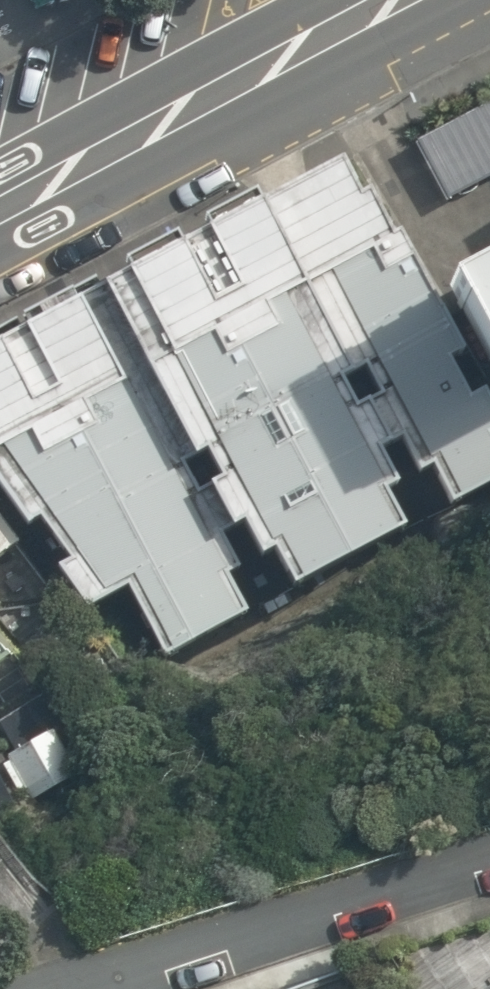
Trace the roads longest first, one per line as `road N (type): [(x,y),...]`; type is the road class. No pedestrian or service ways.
road 1 (residential): [(70,988),(489,859)]
road 2 (secondary): [(0,184),(343,0)]

